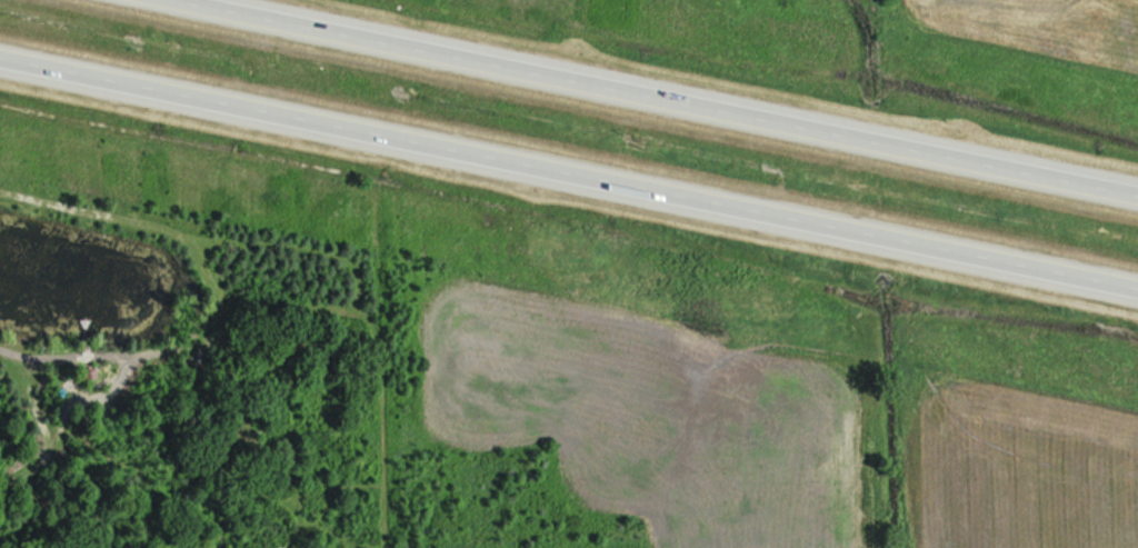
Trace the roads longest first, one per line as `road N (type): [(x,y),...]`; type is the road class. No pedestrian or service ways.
road 1 (motorway): [(0,54),(1137,289)]
road 2 (motorway): [(1137,194),(183,0)]

